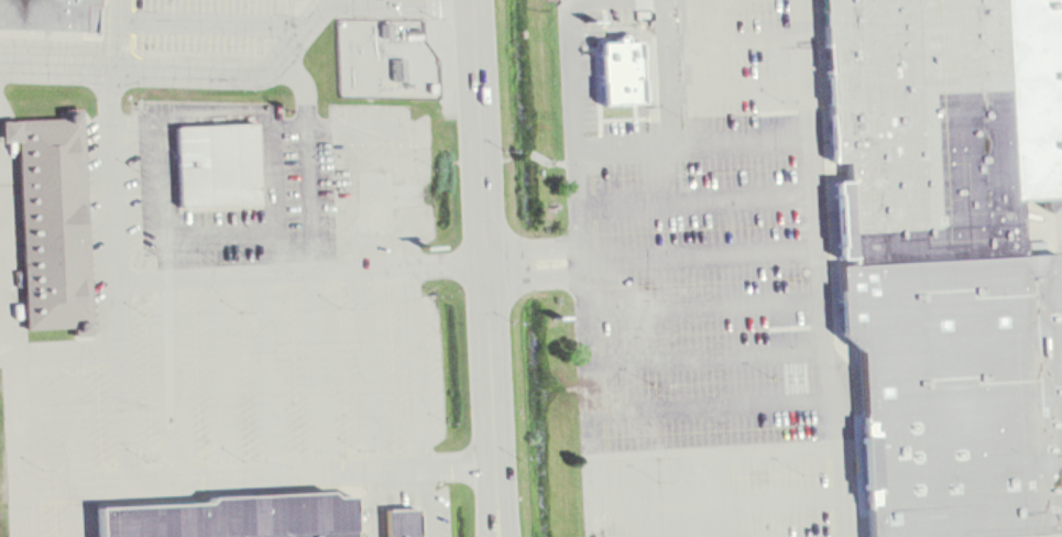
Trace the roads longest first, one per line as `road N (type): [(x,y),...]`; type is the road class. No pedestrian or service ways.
road 1 (tertiary): [(499,536),(472,0)]

